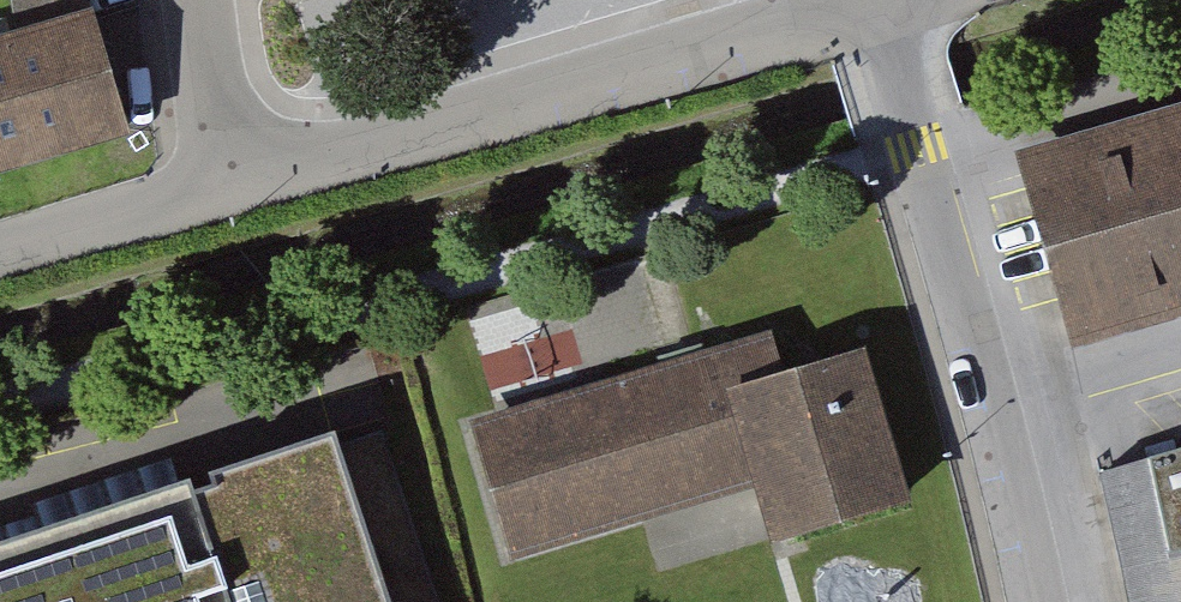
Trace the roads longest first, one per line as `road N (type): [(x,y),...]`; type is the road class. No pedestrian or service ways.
road 1 (residential): [(226,188),(869,5)]
road 2 (residential): [(1042,601),(869,5)]
road 3 (residential): [(0,252),(226,188)]
road 4 (residential): [(226,188),(202,0)]

